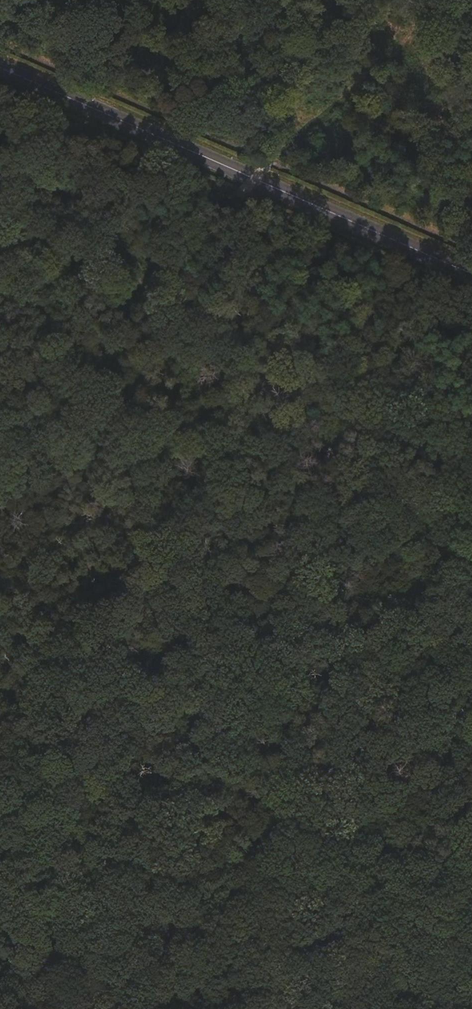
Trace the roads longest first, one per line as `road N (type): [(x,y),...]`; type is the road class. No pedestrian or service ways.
road 1 (secondary): [(0,69),(471,274)]

